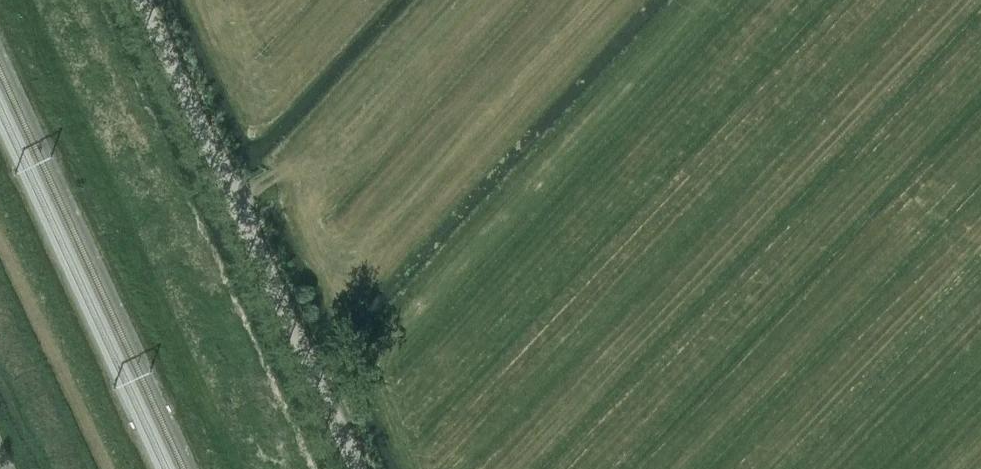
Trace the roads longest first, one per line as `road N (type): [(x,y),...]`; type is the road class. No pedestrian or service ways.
road 1 (unclassified): [(356,468),(139,0)]

